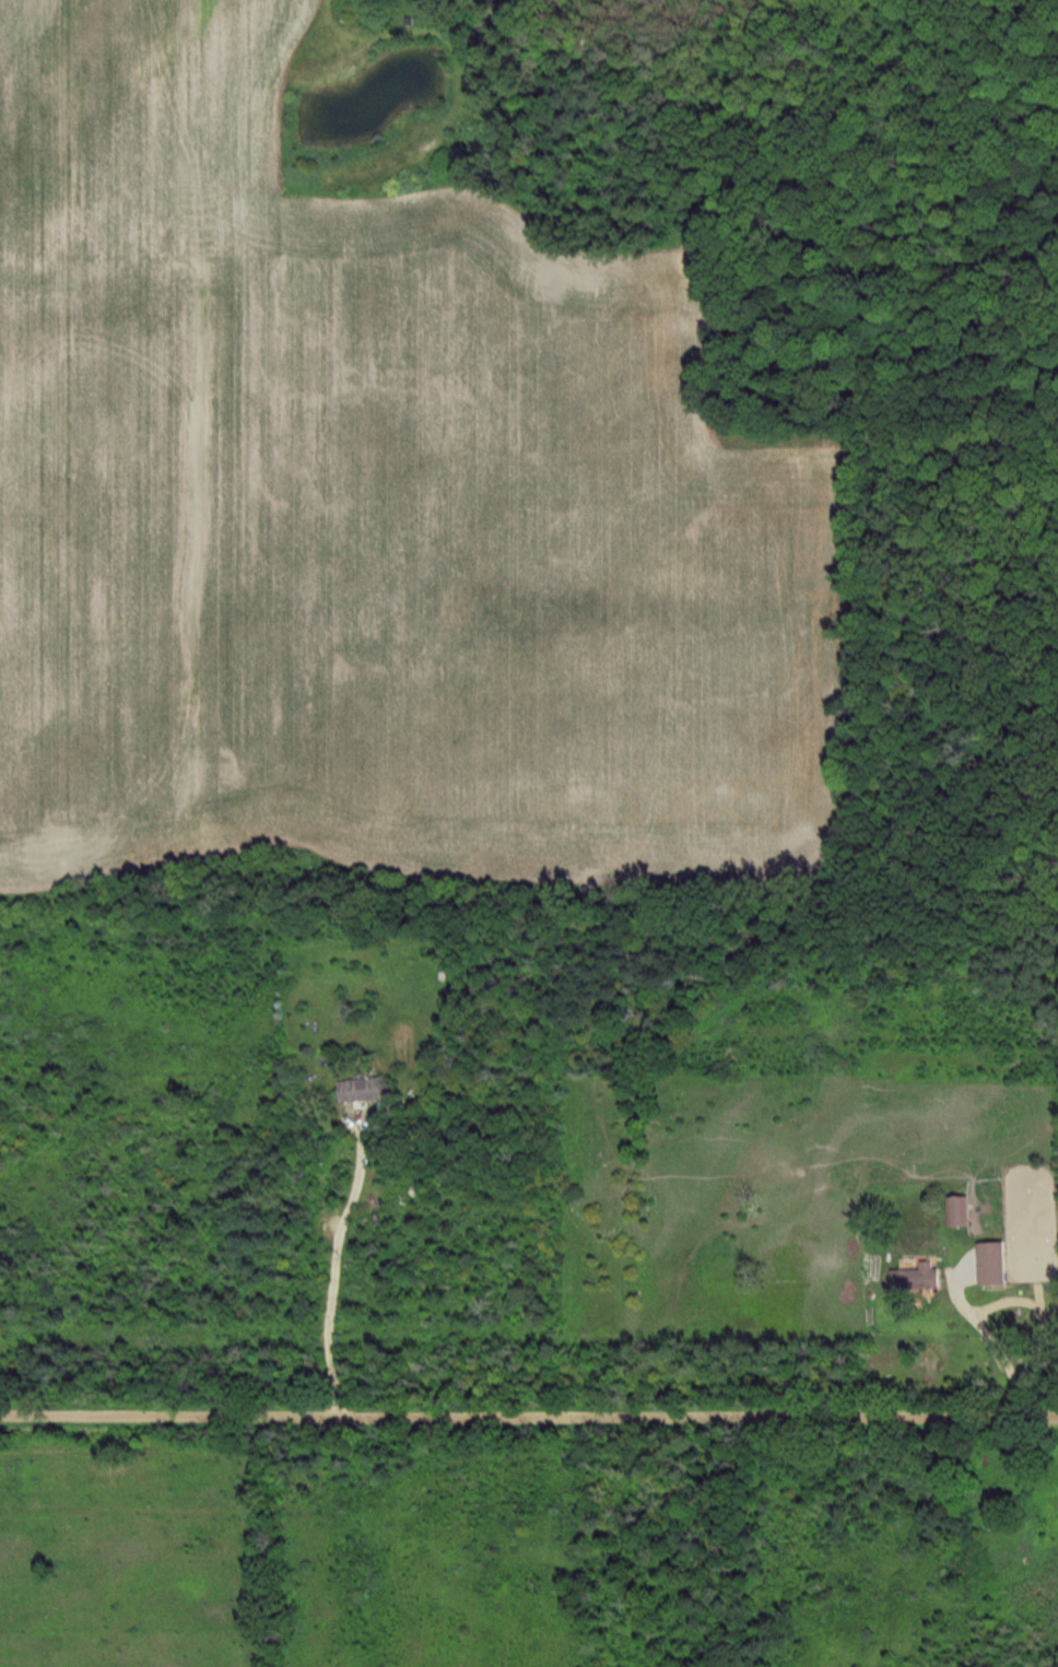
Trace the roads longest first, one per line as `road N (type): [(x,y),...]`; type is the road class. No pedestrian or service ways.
road 1 (residential): [(0,1417),(1057,1417)]

